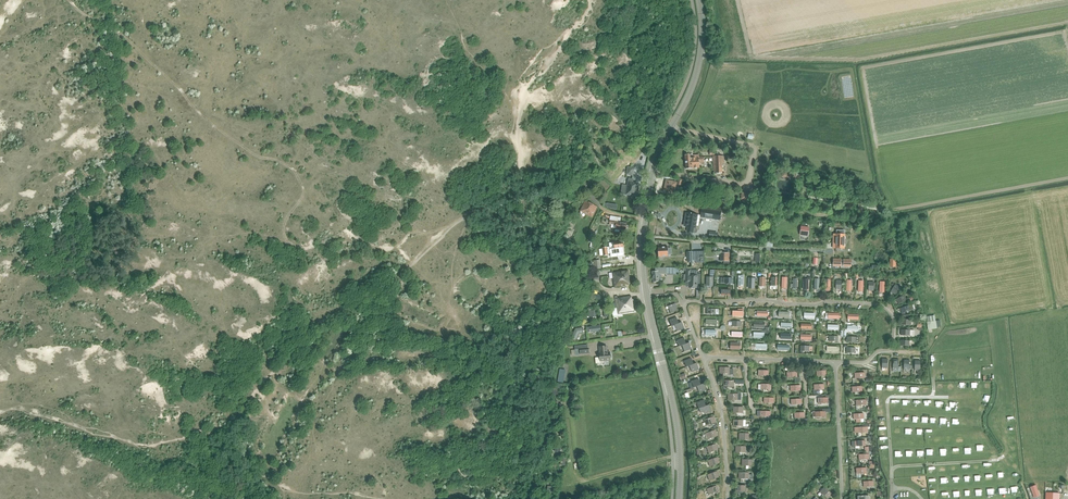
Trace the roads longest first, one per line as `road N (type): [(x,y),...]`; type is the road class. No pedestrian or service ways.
road 1 (secondary): [(679,498),(677,421),(647,297),(643,247),(659,151),(698,68),(699,0)]

